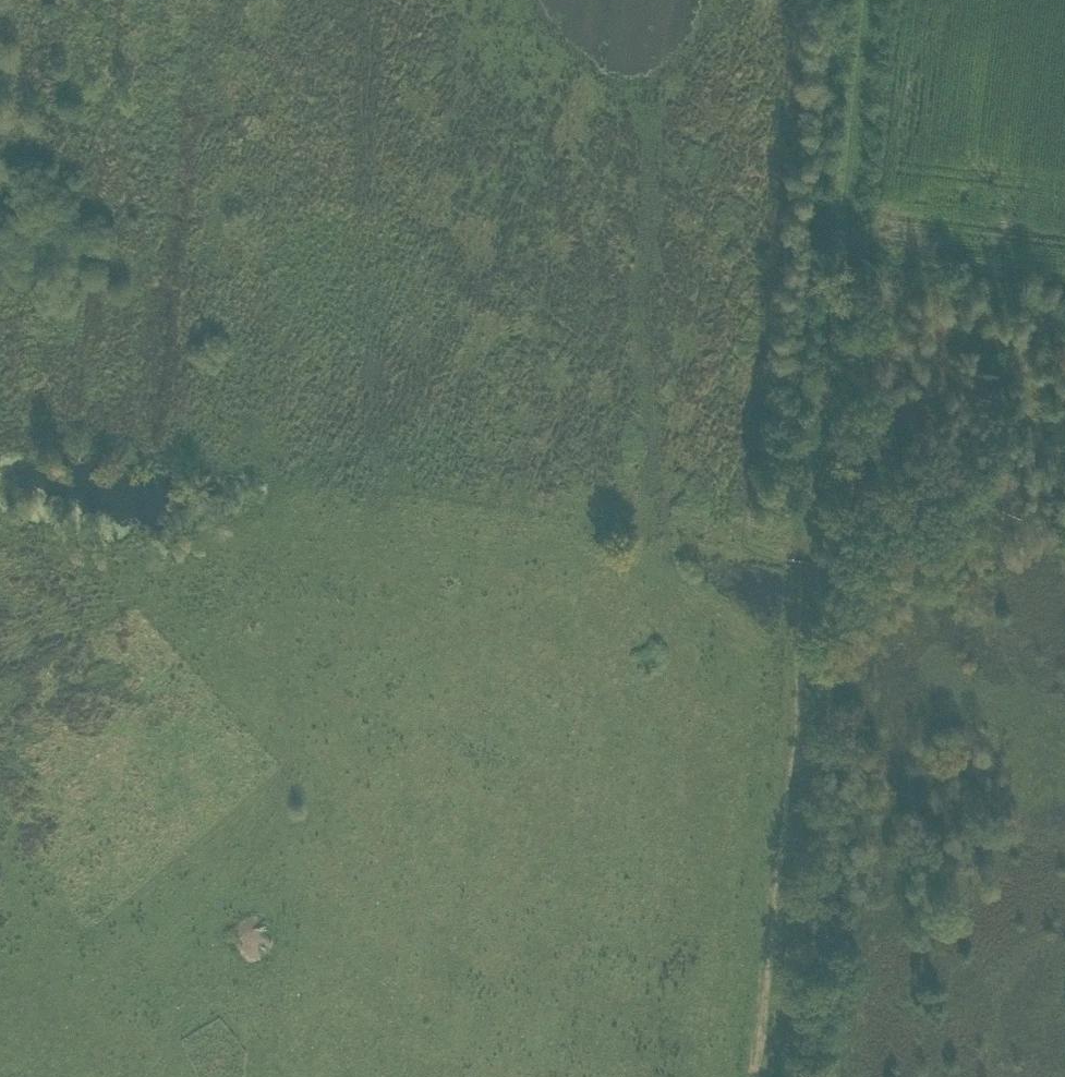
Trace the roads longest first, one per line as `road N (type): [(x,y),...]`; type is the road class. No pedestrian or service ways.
road 1 (track): [(749,1076),(801,559),(822,451)]
road 2 (track): [(822,451),(868,0)]
road 3 (track): [(1064,452),(822,451)]

